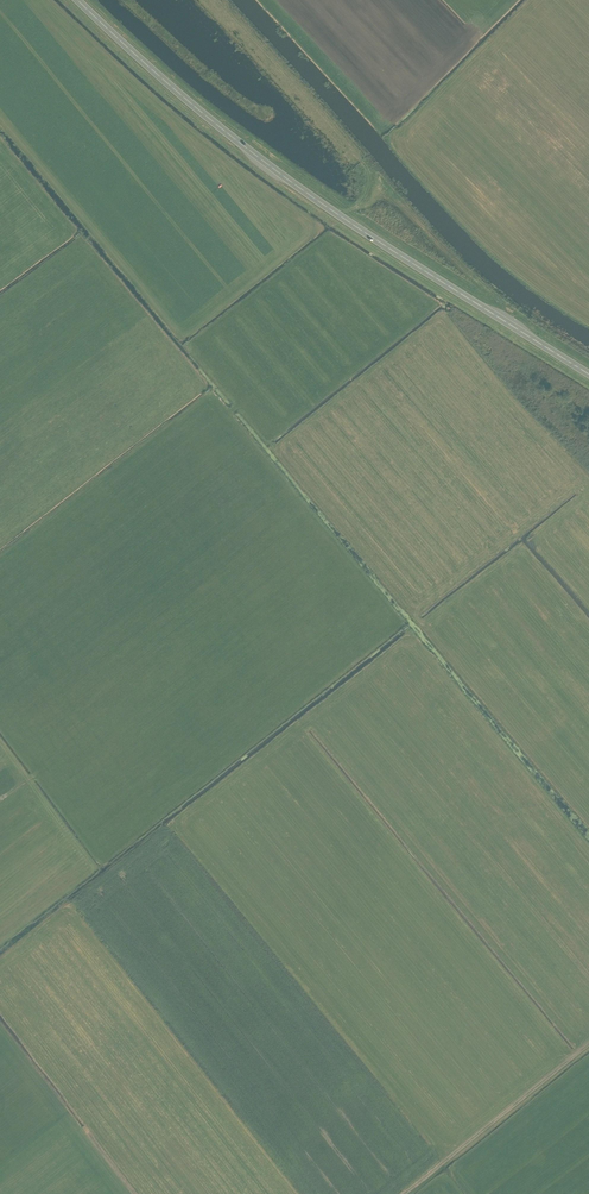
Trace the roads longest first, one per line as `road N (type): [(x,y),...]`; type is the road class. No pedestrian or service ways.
road 1 (trunk): [(588,375),(293,184),(77,0)]

